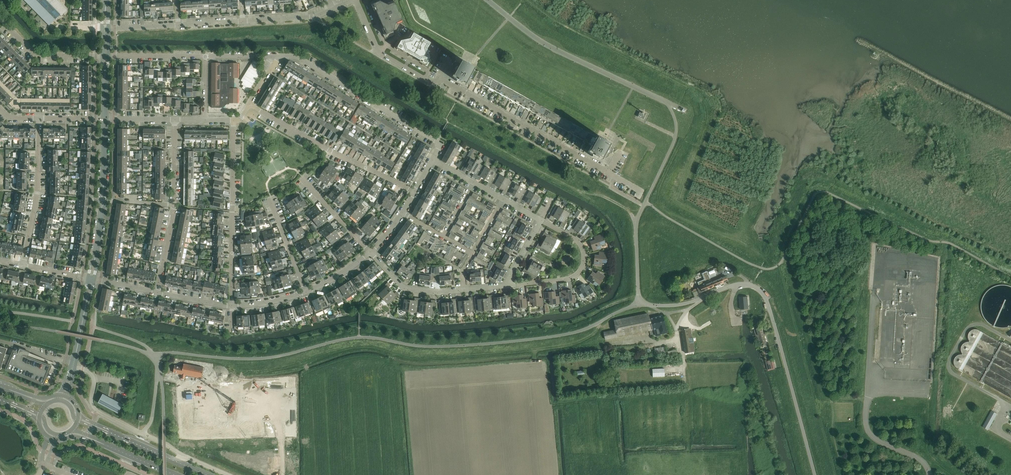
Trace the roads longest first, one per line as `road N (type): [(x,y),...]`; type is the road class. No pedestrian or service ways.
road 1 (unclassified): [(158,358),(265,358),(360,337),(423,347),(529,340),(575,333),(639,304)]
road 2 (unclassified): [(814,474),(766,295),(745,284),(686,304),(639,304)]
road 3 (residential): [(643,192),(440,79)]
road 4 (residential): [(416,193),(250,105)]
road 5 (residential): [(280,57),(297,57),(442,146)]
road 6 (residential): [(232,306),(233,120)]
road 7 (tertiary): [(91,279),(104,119)]
road 8 (residential): [(506,287),(581,272),(580,243),(541,221)]
road 9 (residential): [(23,266),(39,118)]
road 10 (unclassified): [(440,79),(379,53),(357,0)]

